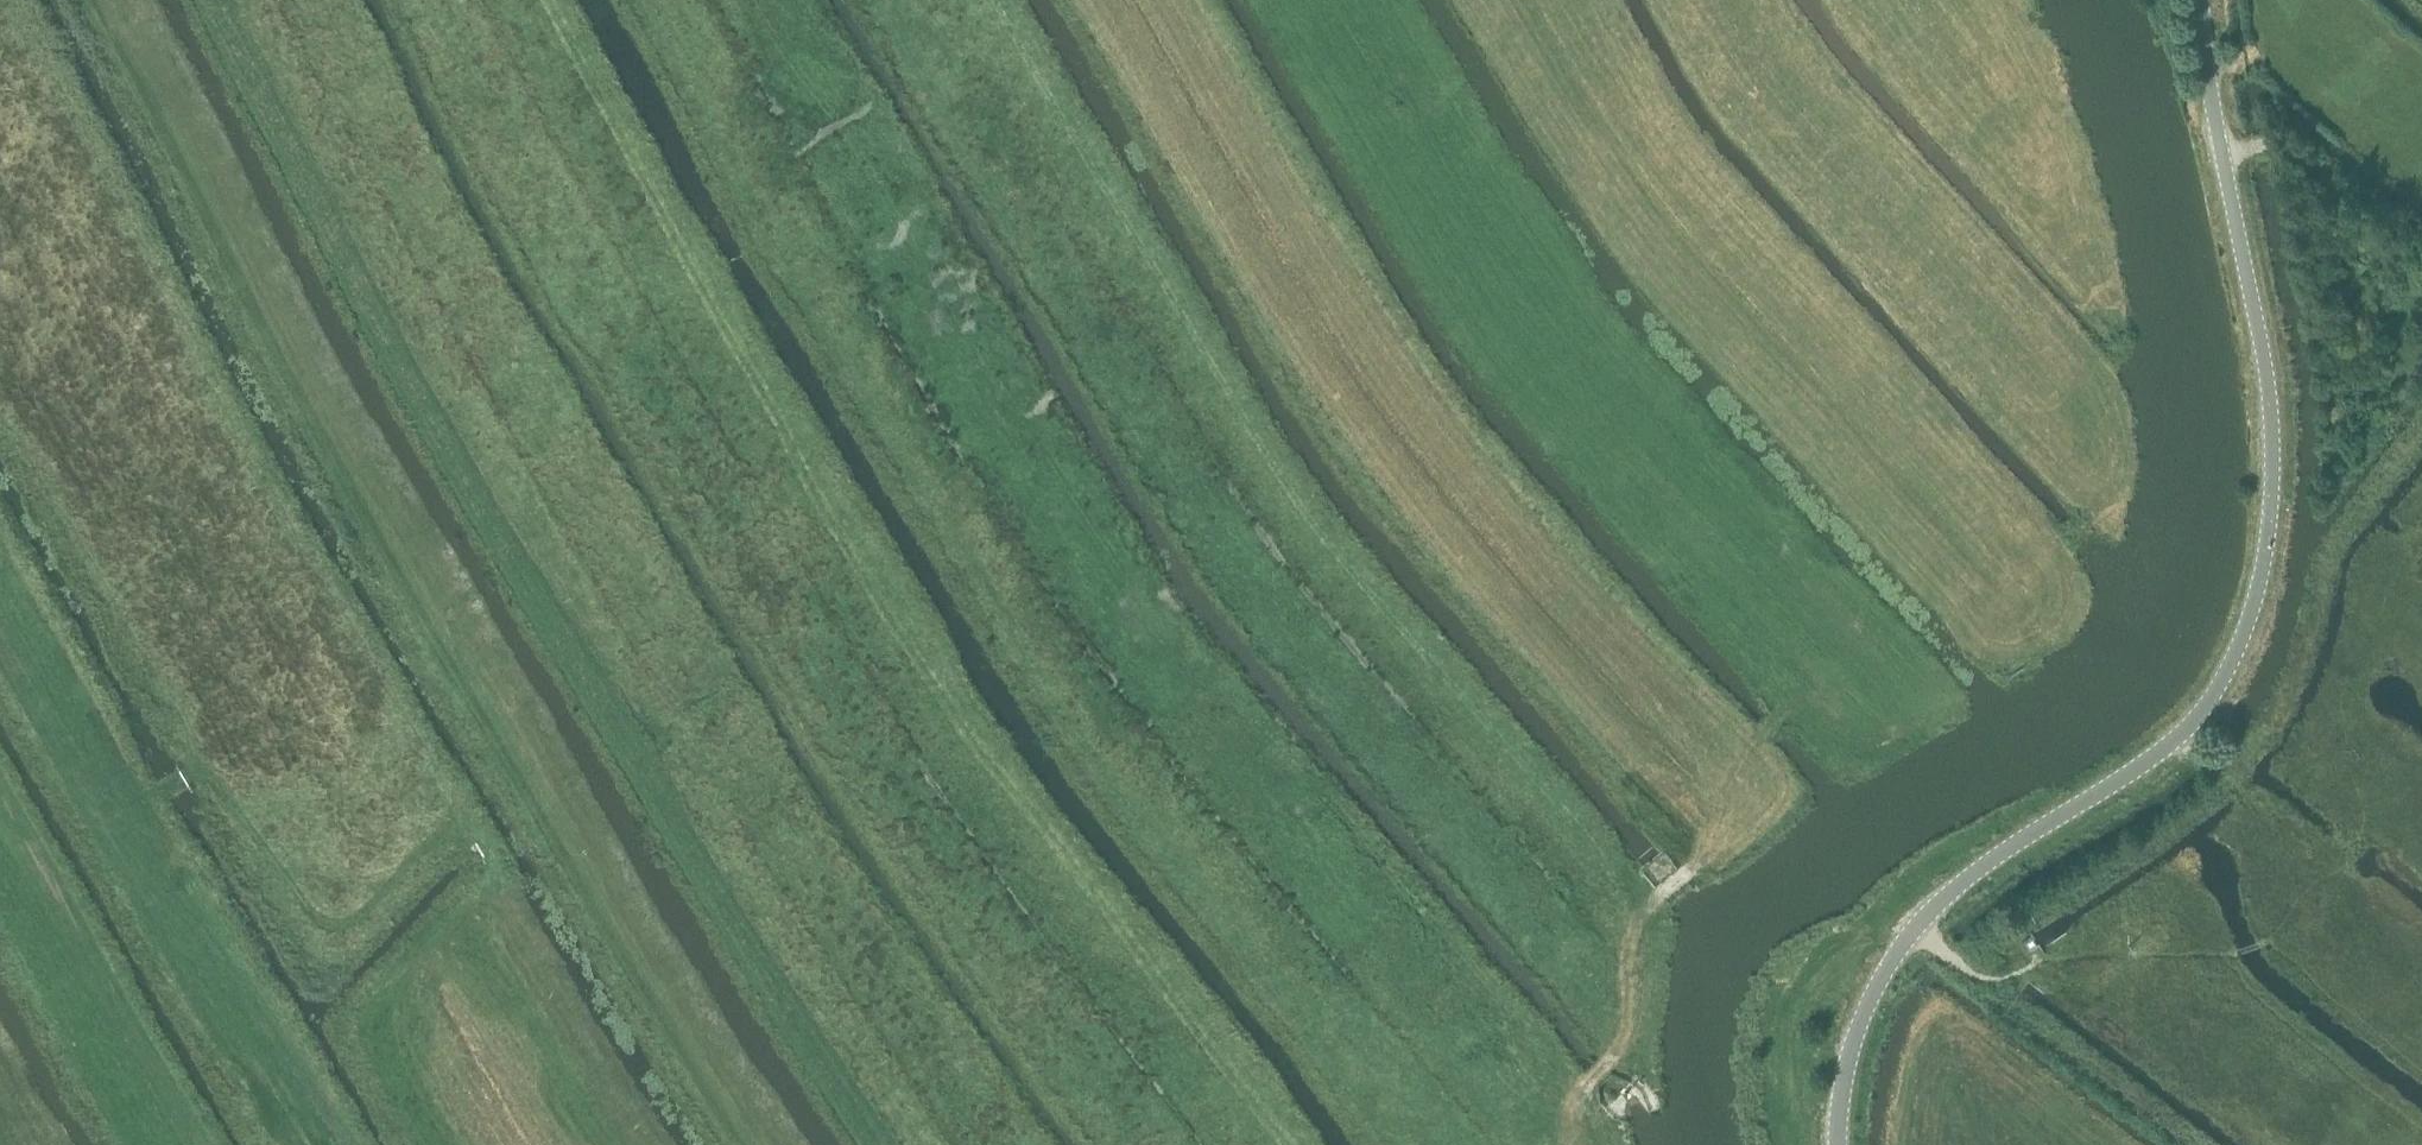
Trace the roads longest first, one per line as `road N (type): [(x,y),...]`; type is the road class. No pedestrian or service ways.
road 1 (unclassified): [(1840,1144),(1855,1050),(1873,1000),(1918,928),(1965,884),(2179,740),(2215,700),(2249,630),(2268,556),(2274,455),(2265,361),(2201,0)]

